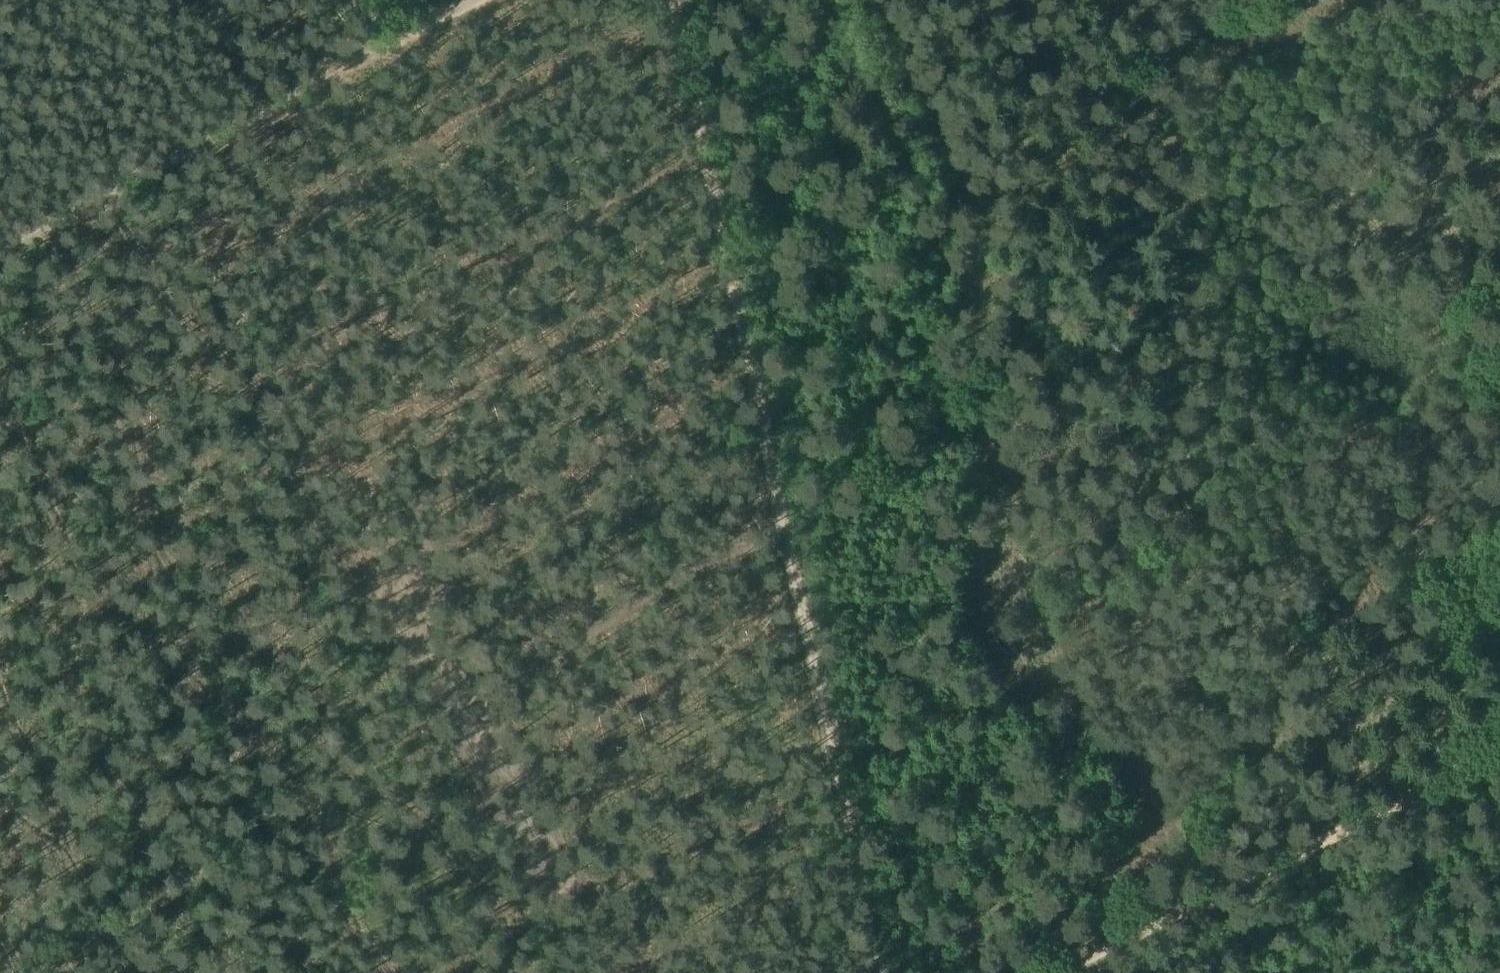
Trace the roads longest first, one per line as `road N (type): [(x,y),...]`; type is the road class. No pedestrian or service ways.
road 1 (track): [(677,0),(880,972)]
road 2 (track): [(0,245),(485,0)]
road 3 (track): [(1045,972),(1499,747)]

